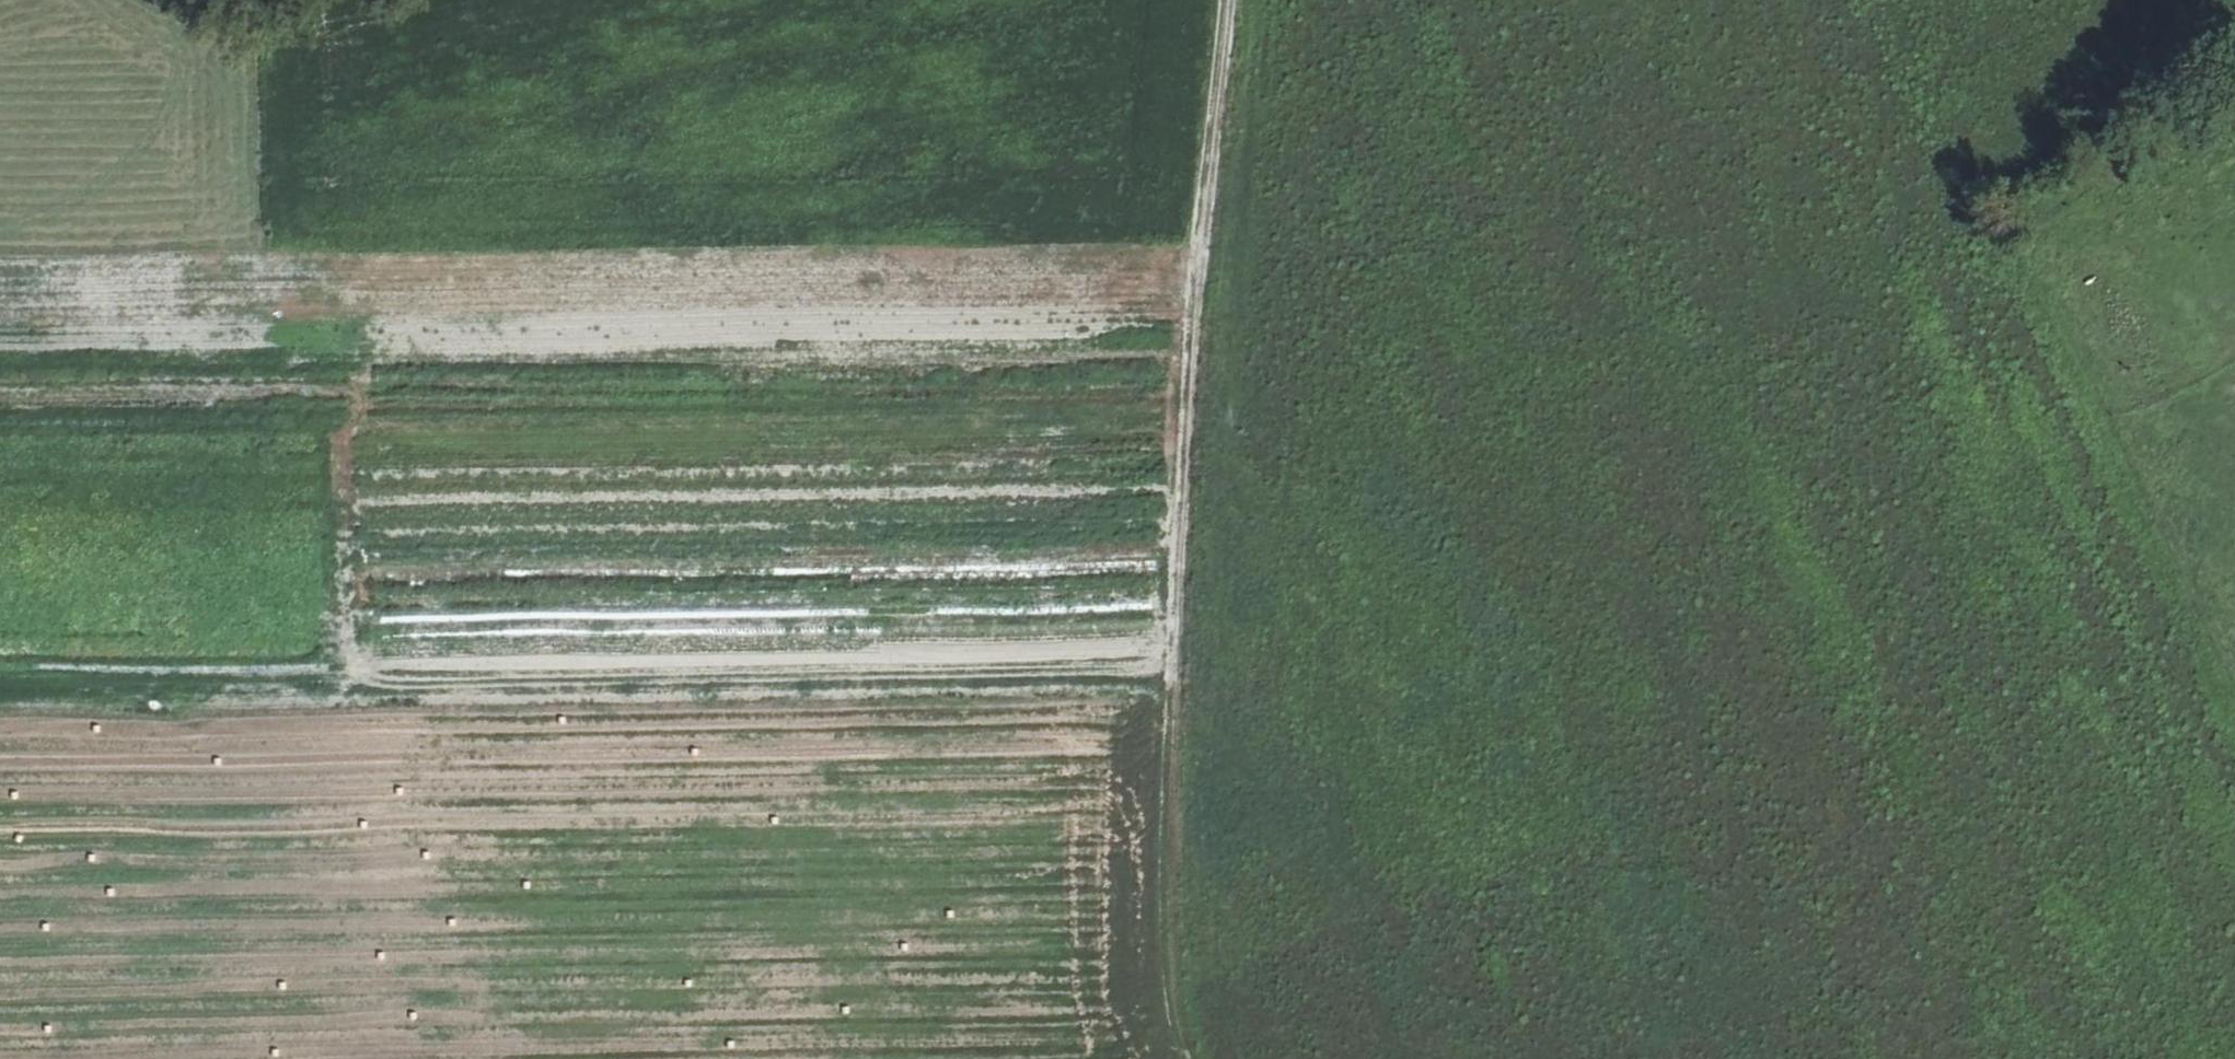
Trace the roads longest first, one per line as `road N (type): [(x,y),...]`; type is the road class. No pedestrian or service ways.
road 1 (track): [(1235,0),(1209,238),(1184,640),(1179,961),(1198,1058)]

